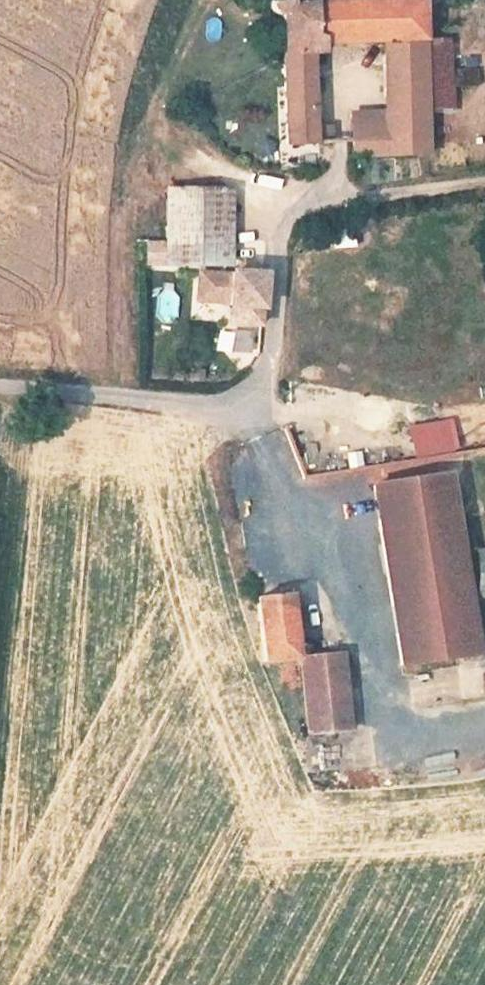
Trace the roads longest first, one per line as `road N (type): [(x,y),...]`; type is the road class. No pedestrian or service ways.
road 1 (unclassified): [(0,387),(237,409),(265,382),(275,257),(287,215),(303,203),(484,183)]

